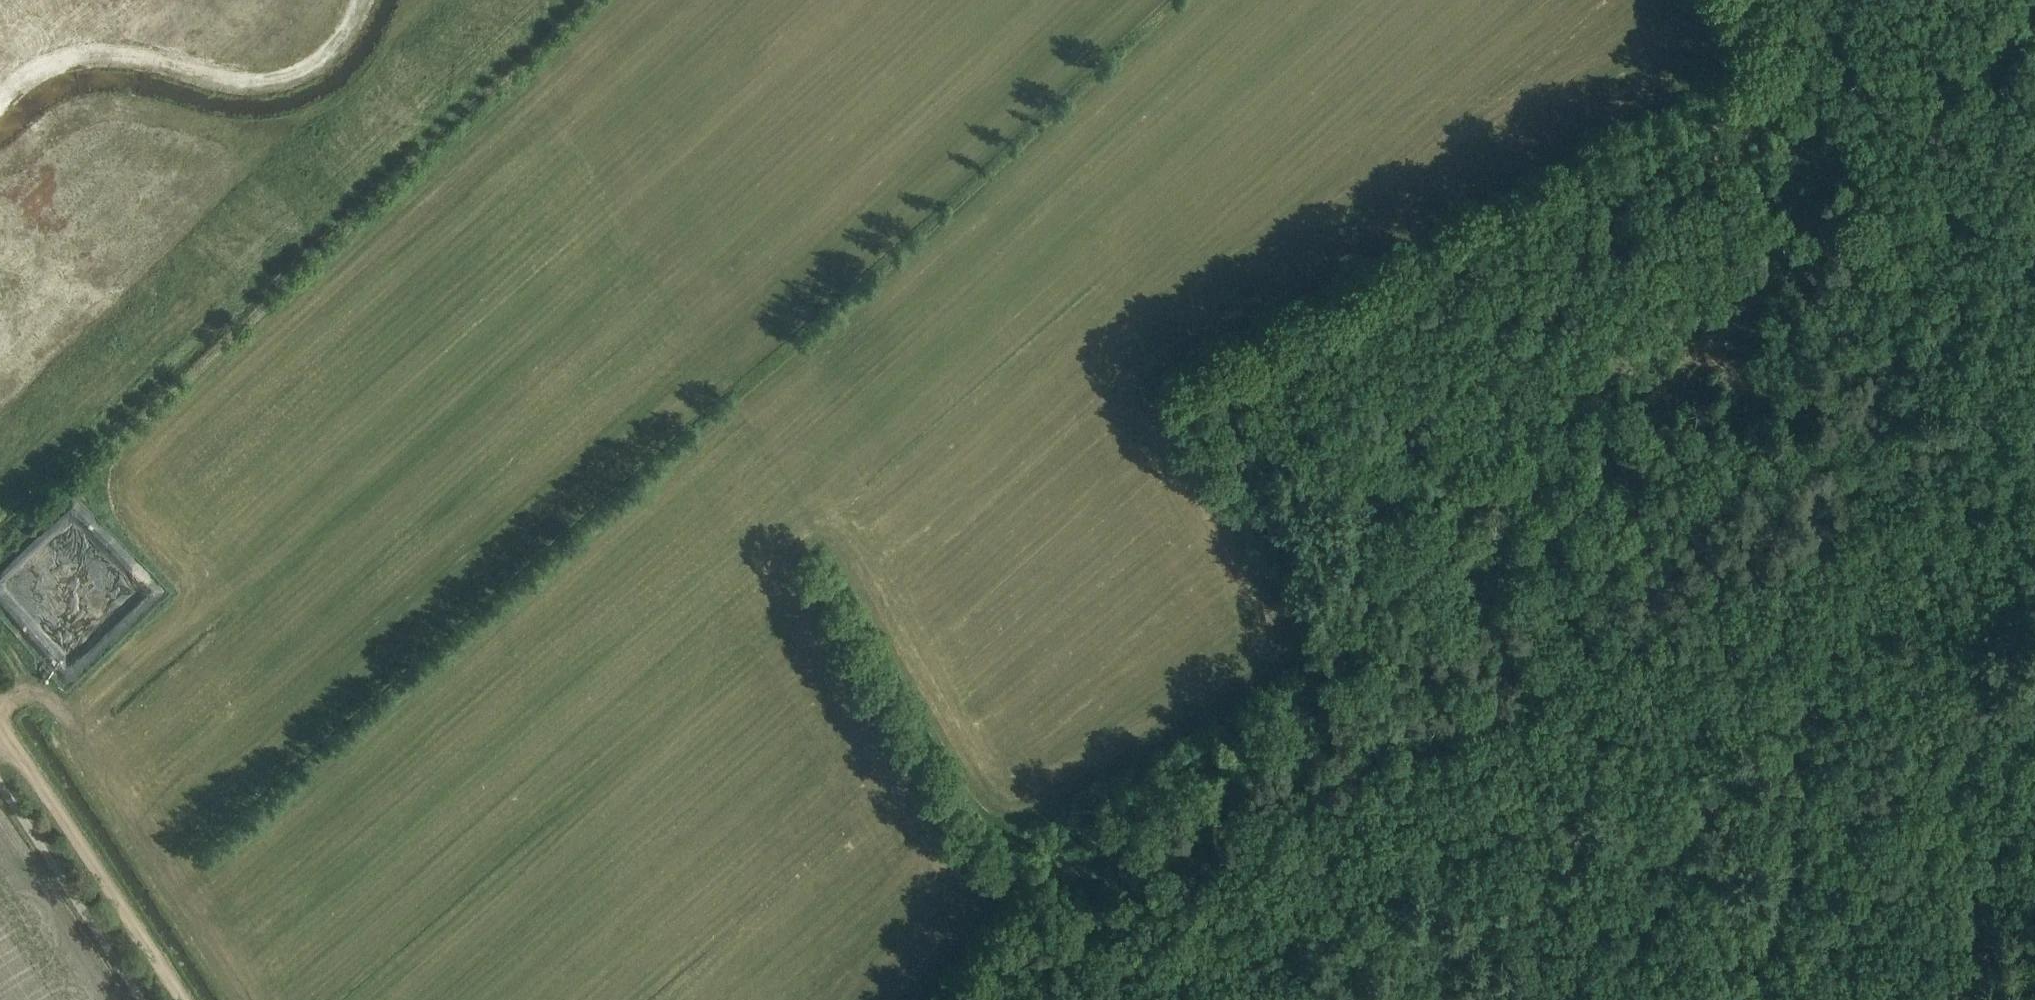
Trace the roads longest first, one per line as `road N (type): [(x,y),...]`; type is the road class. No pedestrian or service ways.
road 1 (track): [(2034,490),(1776,0)]
road 2 (track): [(0,718),(186,999)]
road 3 (track): [(1105,999),(1012,853)]

